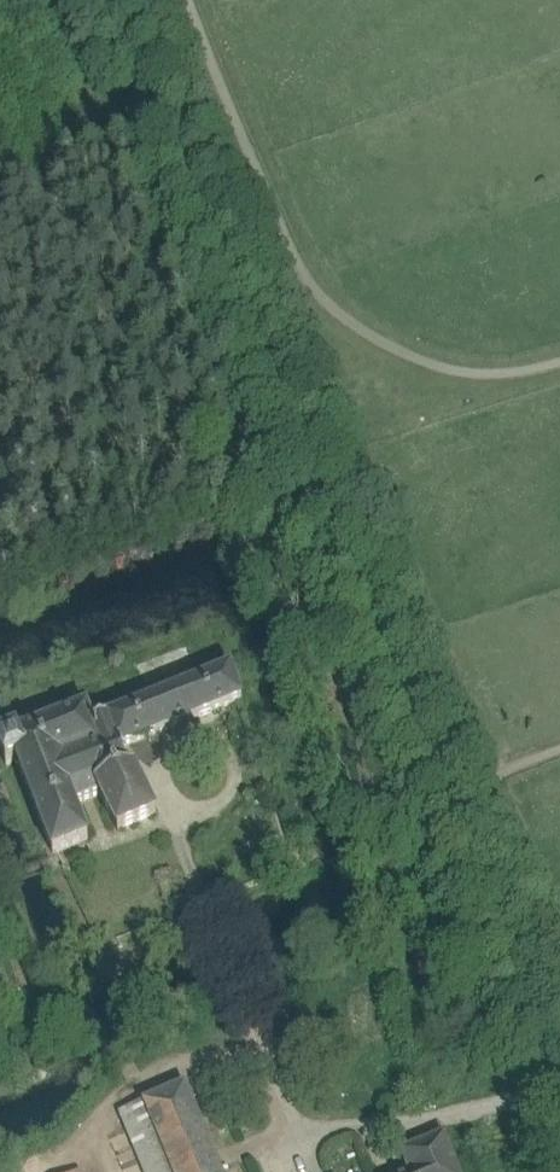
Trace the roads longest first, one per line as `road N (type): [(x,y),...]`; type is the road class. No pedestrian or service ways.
road 1 (track): [(108,0),(559,1081)]
road 2 (track): [(170,823),(297,1130),(414,1126),(559,1094)]
road 3 (track): [(84,1146),(113,1102),(138,1085),(263,1048)]
road 4 (track): [(157,116),(0,179)]

